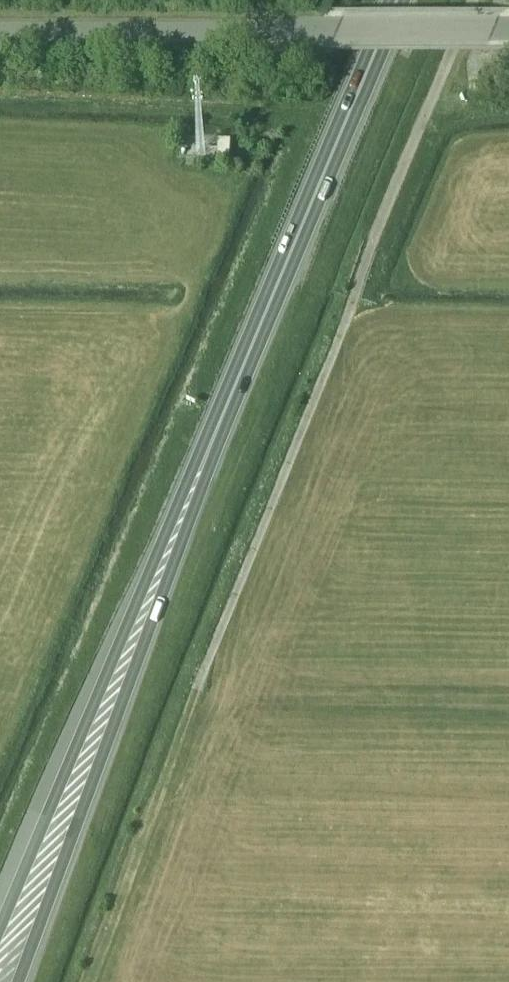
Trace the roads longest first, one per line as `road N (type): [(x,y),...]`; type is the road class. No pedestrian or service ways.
road 1 (trunk): [(14,981),(203,464)]
road 2 (trunk): [(203,464),(0,936)]
road 3 (unclassified): [(508,39),(0,37)]
road 4 (trunk): [(203,464),(395,0)]

